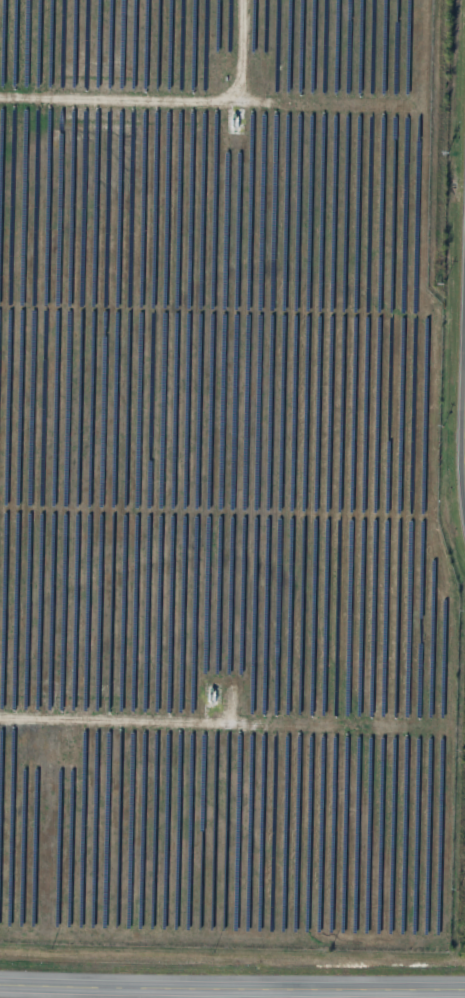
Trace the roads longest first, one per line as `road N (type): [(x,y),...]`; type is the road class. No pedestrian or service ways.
road 1 (primary): [(0,980),(464,989)]
road 2 (secondary): [(464,363),(464,492)]

